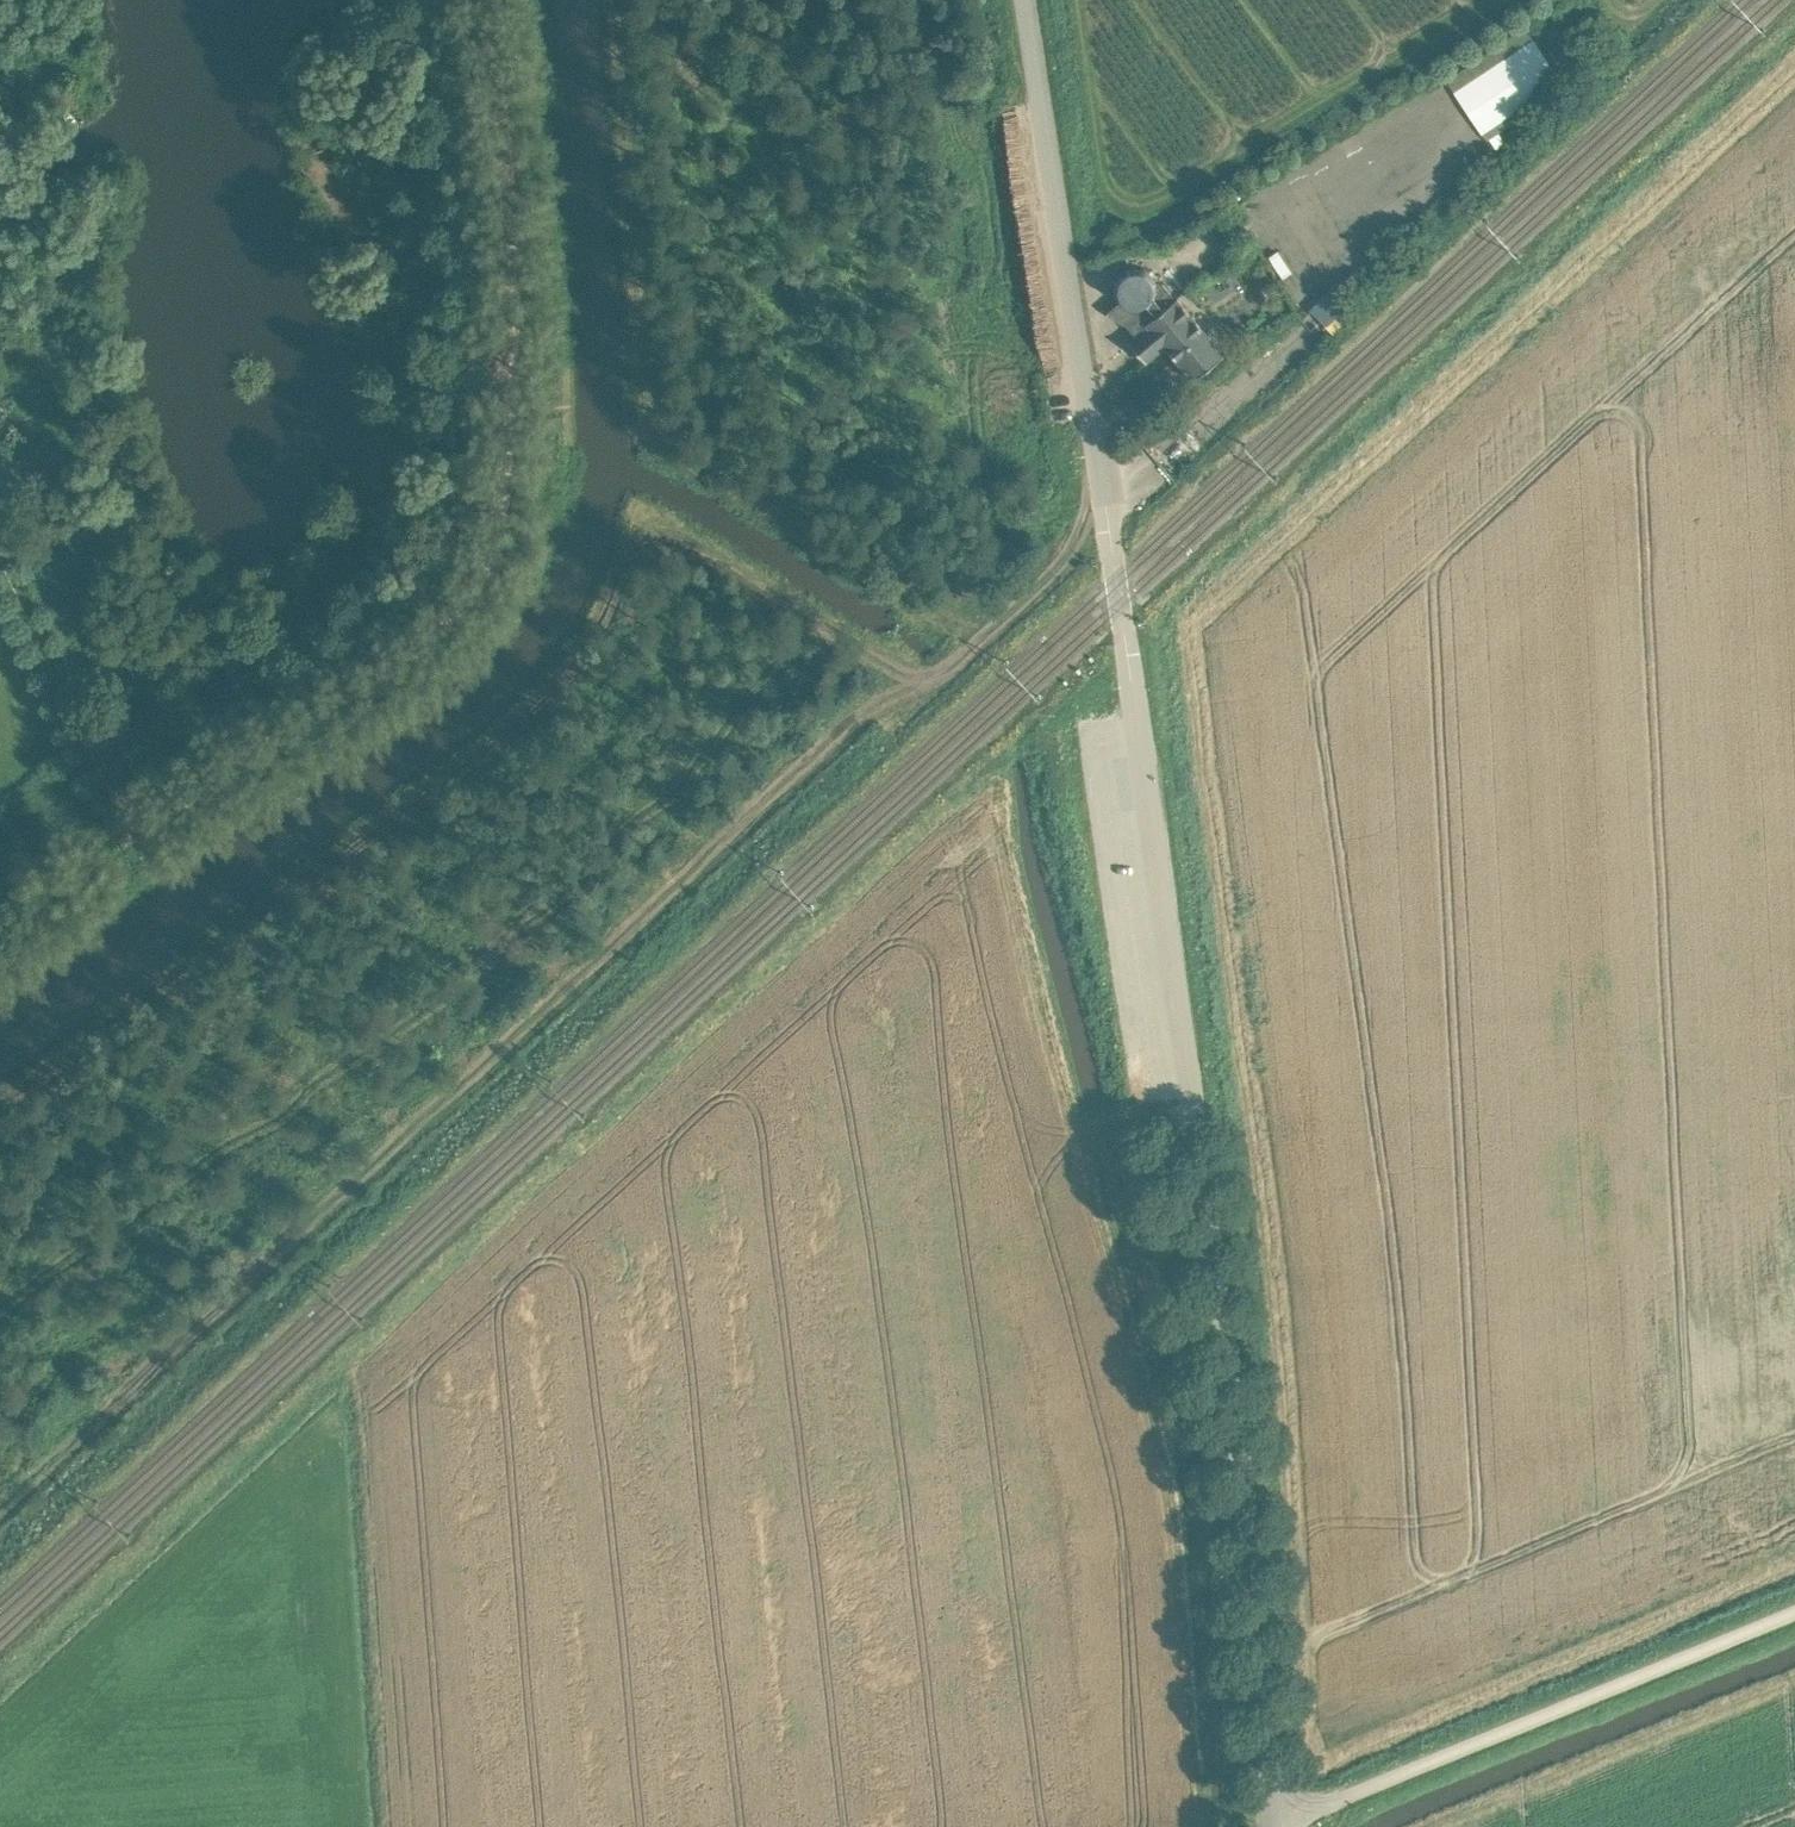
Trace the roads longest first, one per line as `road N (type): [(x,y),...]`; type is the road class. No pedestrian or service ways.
road 1 (unclassified): [(1273,1822),(1226,1328),(1023,0)]
road 2 (track): [(482,0),(518,456),(505,538),(432,646),(203,799),(142,826)]
road 3 (unclassified): [(1273,1822),(1325,1811),(1794,1619)]
road 4 (track): [(142,826),(106,793),(0,553)]

